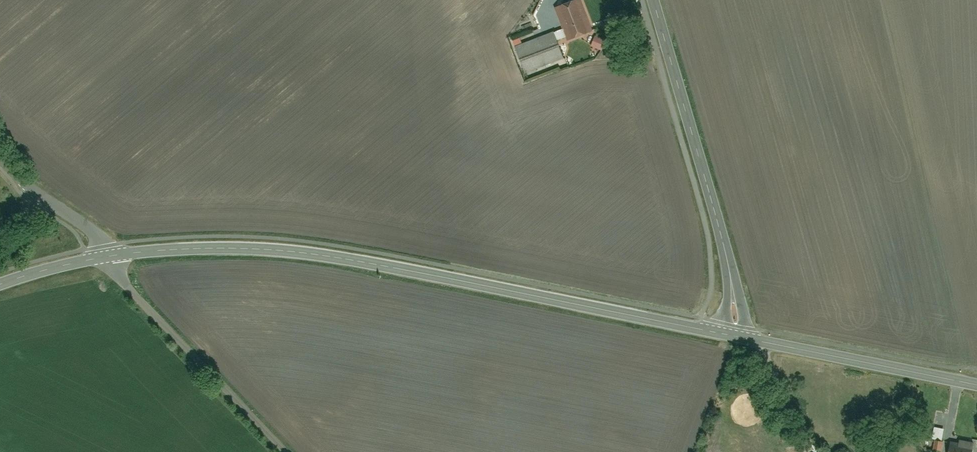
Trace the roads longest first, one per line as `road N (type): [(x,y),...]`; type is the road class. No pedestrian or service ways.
road 1 (tertiary): [(731,336),(322,256),(265,250),(109,256)]
road 2 (tertiary): [(653,0),(716,216),(734,305),(731,336)]
road 3 (residential): [(286,451),(135,297),(109,256)]
road 4 (tertiary): [(976,385),(731,336)]
road 5 (residential): [(109,256),(89,228),(39,196),(0,156)]

